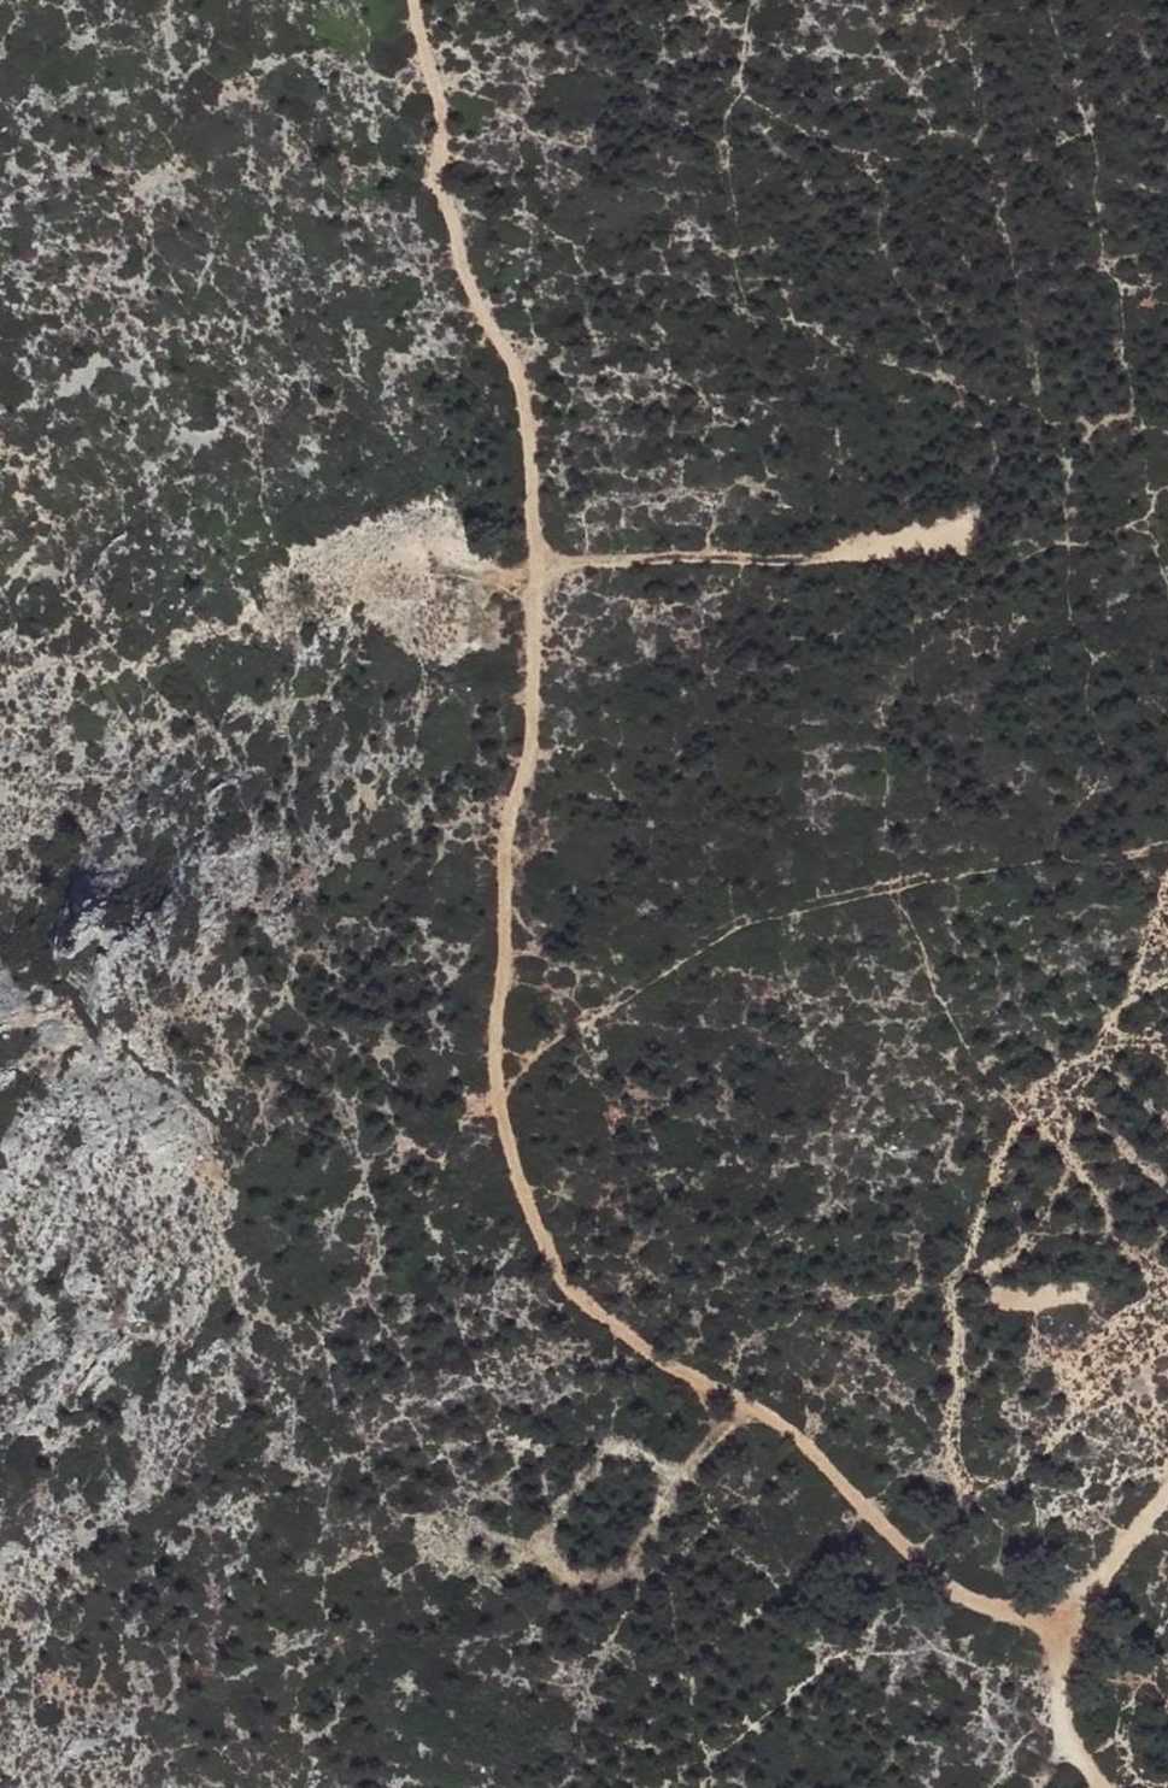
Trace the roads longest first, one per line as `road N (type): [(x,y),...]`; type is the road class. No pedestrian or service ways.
road 1 (track): [(413,0),(442,96),(438,169),(482,309),(517,373),(541,555),(540,736),(499,875),(495,1097),(543,1250),(595,1315),(767,1415),(828,1467),(951,1599),(1059,1625)]
road 2 (track): [(495,1097),(743,926),(1056,855),(1102,861),(1167,849)]
road 3 (track): [(1102,1787),(1080,1754),(1059,1625),(1167,1495)]

